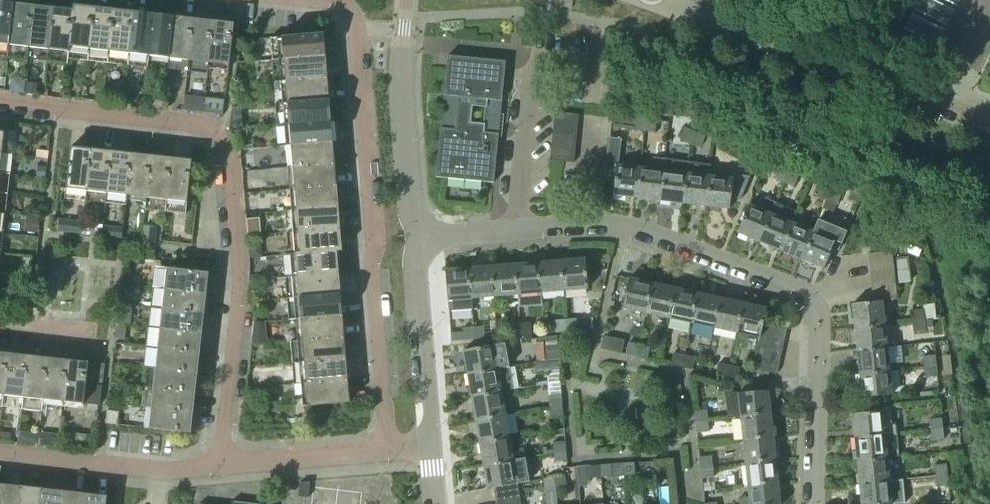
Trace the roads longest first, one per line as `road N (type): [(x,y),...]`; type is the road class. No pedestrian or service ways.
road 1 (residential): [(416,239),(624,226),(806,291),(821,321),(815,503)]
road 2 (residential): [(0,103),(202,125),(223,141),(240,256),(221,470)]
road 3 (residential): [(389,454),(355,26)]
road 4 (tertiary): [(941,104),(658,0)]
road 5 (residential): [(416,239),(402,70),(408,0)]
road 6 (residential): [(0,455),(221,470)]
road 7 (residential): [(433,450),(416,239)]
road 8 (residential): [(221,470),(389,454)]

